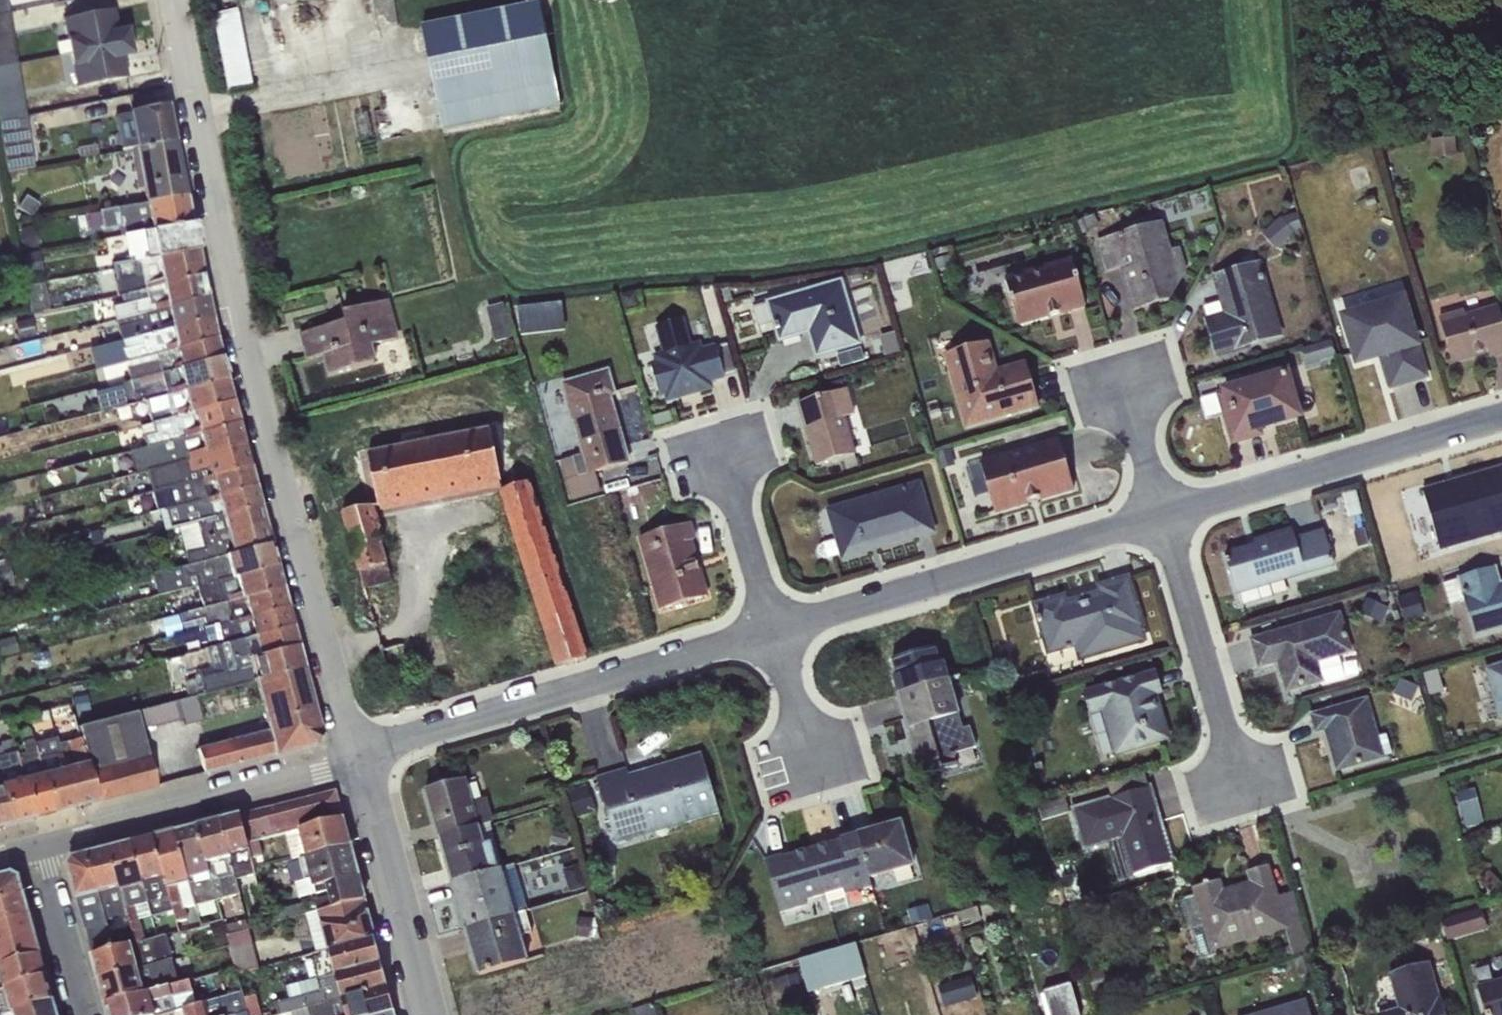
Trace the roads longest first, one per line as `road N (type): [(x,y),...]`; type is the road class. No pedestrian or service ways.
road 1 (residential): [(356,765),(241,312),(176,0)]
road 2 (residential): [(776,631),(397,742),(356,765)]
road 3 (residential): [(1159,512),(776,631)]
road 4 (residential): [(1501,414),(1159,512)]
road 5 (residential): [(356,765),(39,851)]
road 6 (residential): [(1245,807),(1159,512)]
road 7 (residential): [(425,1014),(356,765)]
road 8 (residential): [(776,631),(714,433)]
road 9 (residential): [(39,851),(84,1014)]
road 10 (residential): [(819,785),(776,631)]
road 11 (residential): [(1159,512),(1114,364)]

